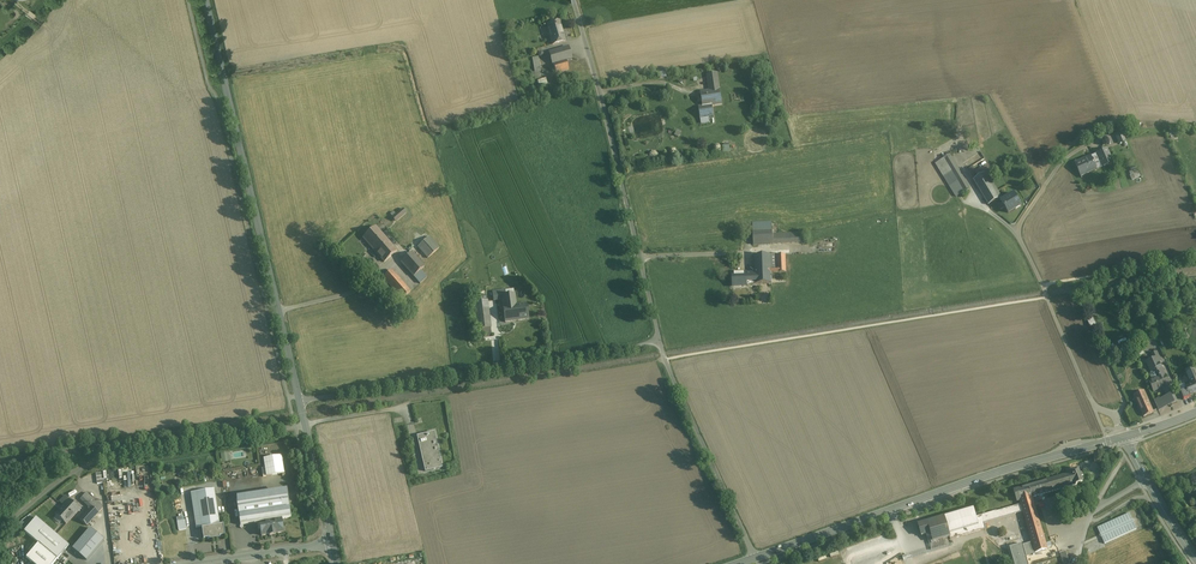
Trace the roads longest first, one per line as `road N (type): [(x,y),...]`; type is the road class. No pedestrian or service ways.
road 1 (unclassified): [(299,400),(206,0)]
road 2 (tertiary): [(1125,436),(1006,469),(755,559)]
road 3 (unclassified): [(299,400),(659,341)]
road 4 (unclassified): [(659,341),(573,0)]
road 5 (unclassified): [(755,559),(659,341)]
road 6 (residential): [(1042,285),(1089,395),(1125,436)]
road 7 (unclassified): [(333,545),(299,400)]
road 8 (residential): [(333,545),(203,563)]

